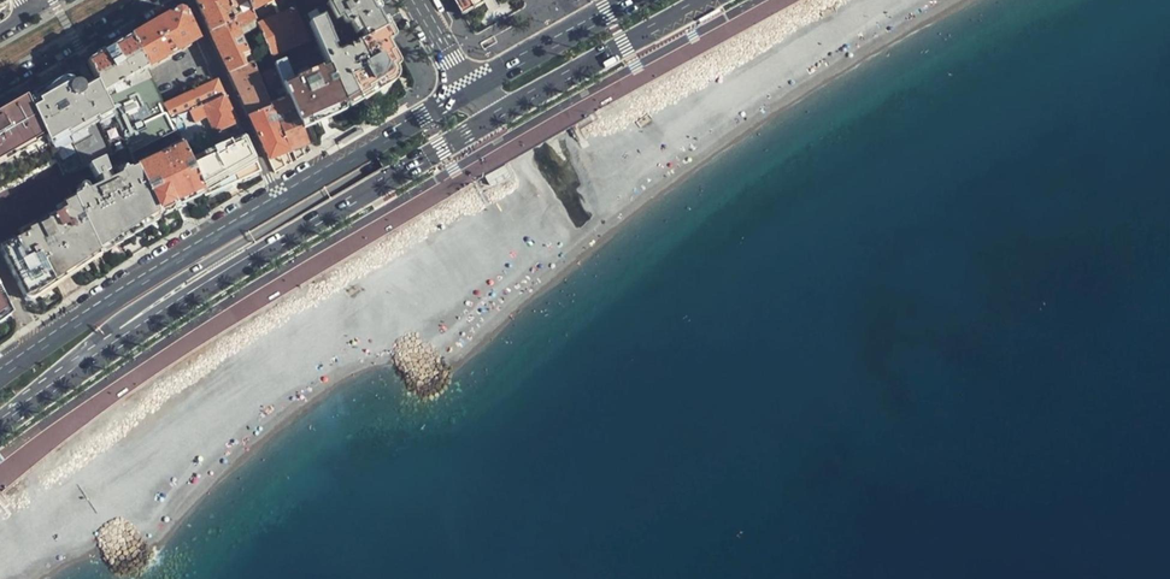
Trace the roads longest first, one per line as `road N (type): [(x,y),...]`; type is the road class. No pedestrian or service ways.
road 1 (secondary): [(47,391),(75,357),(146,301),(466,112),(473,100),(468,67),(430,0)]
road 2 (primary): [(47,391),(216,281),(524,100)]
road 3 (primary): [(278,199),(0,374)]
road 4 (primary): [(470,90),(278,199)]
road 5 (residential): [(278,199),(188,0)]
road 6 (primary): [(524,100),(707,0)]
road 7 (secondary): [(0,88),(150,0)]
road 8 (primary): [(575,30),(470,90)]

